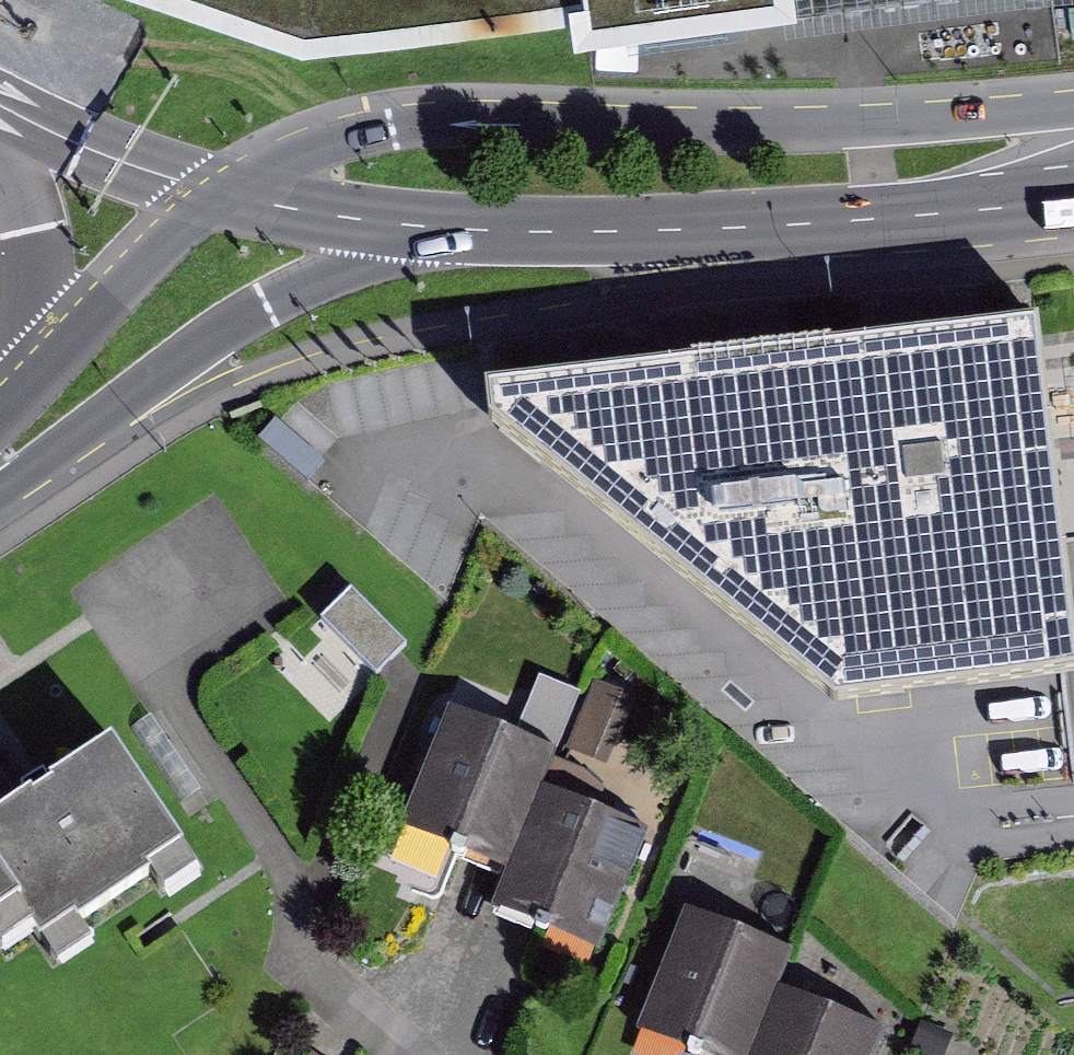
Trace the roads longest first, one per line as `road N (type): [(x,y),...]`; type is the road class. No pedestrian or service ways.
road 1 (secondary): [(1073,110),(750,132),(448,124),(319,148),(222,194)]
road 2 (secondary): [(0,490),(267,304),(366,261),(507,231)]
road 3 (secondary): [(507,231),(931,216),(1073,186)]
road 4 (secondary): [(222,194),(0,415)]
road 5 (secondary): [(222,194),(344,216),(507,231)]
road 6 (motorway): [(0,154),(34,229),(40,285),(27,347),(0,405)]
road 7 (motorway): [(0,106),(82,146),(222,194)]

